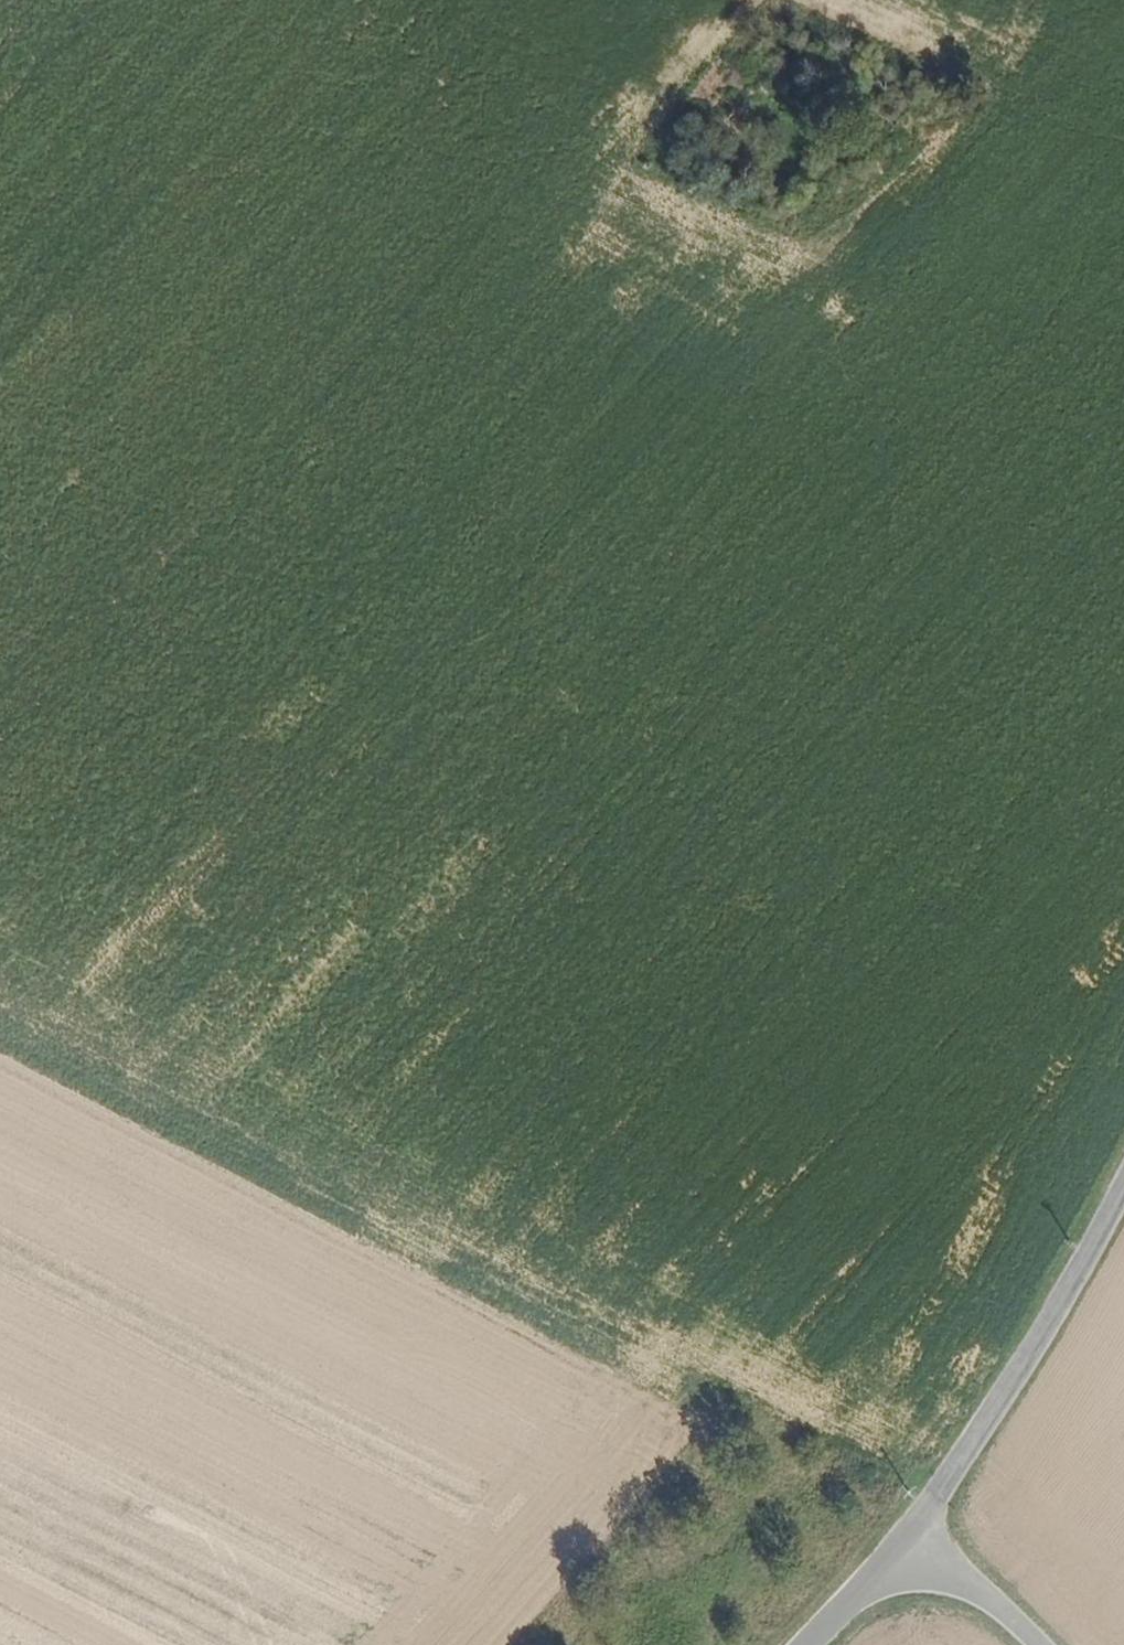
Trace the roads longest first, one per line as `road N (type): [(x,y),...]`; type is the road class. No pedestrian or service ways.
road 1 (unclassified): [(910,1539),(1123,1177)]
road 2 (tertiary): [(910,1539),(1040,1644)]
road 3 (tertiary): [(808,1644),(910,1539)]

